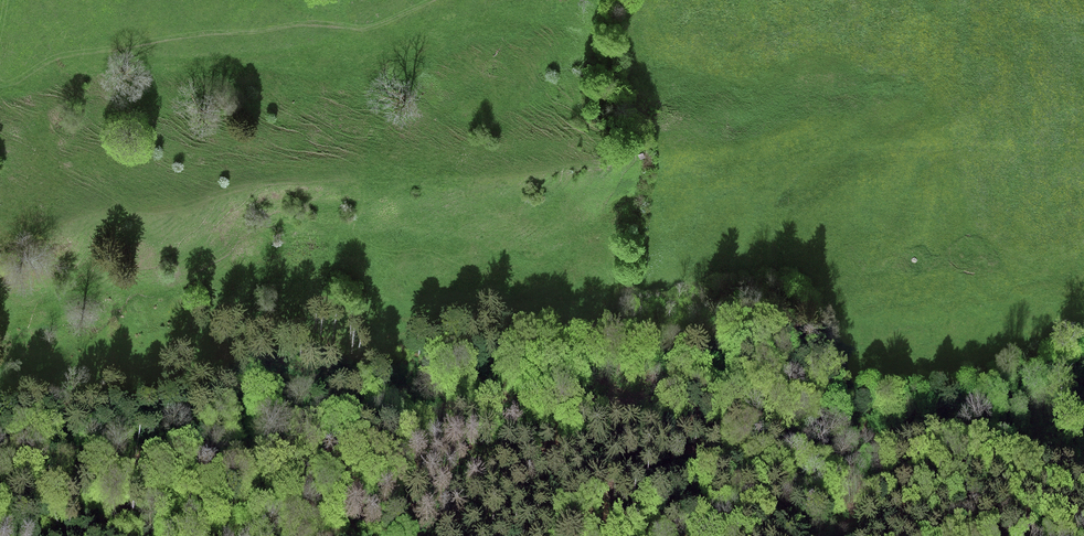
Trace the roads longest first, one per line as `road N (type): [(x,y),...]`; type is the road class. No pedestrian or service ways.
road 1 (track): [(1083,469),(924,453),(748,392),(490,400),(371,413),(270,393),(192,367)]
road 2 (track): [(603,535),(710,503),(833,532),(850,523),(759,482),(705,436),(603,400)]
road 3 (track): [(0,77),(15,85),(69,55),(304,22),(370,28),(429,0)]
road 4 (track): [(0,514),(302,524),(357,535)]

